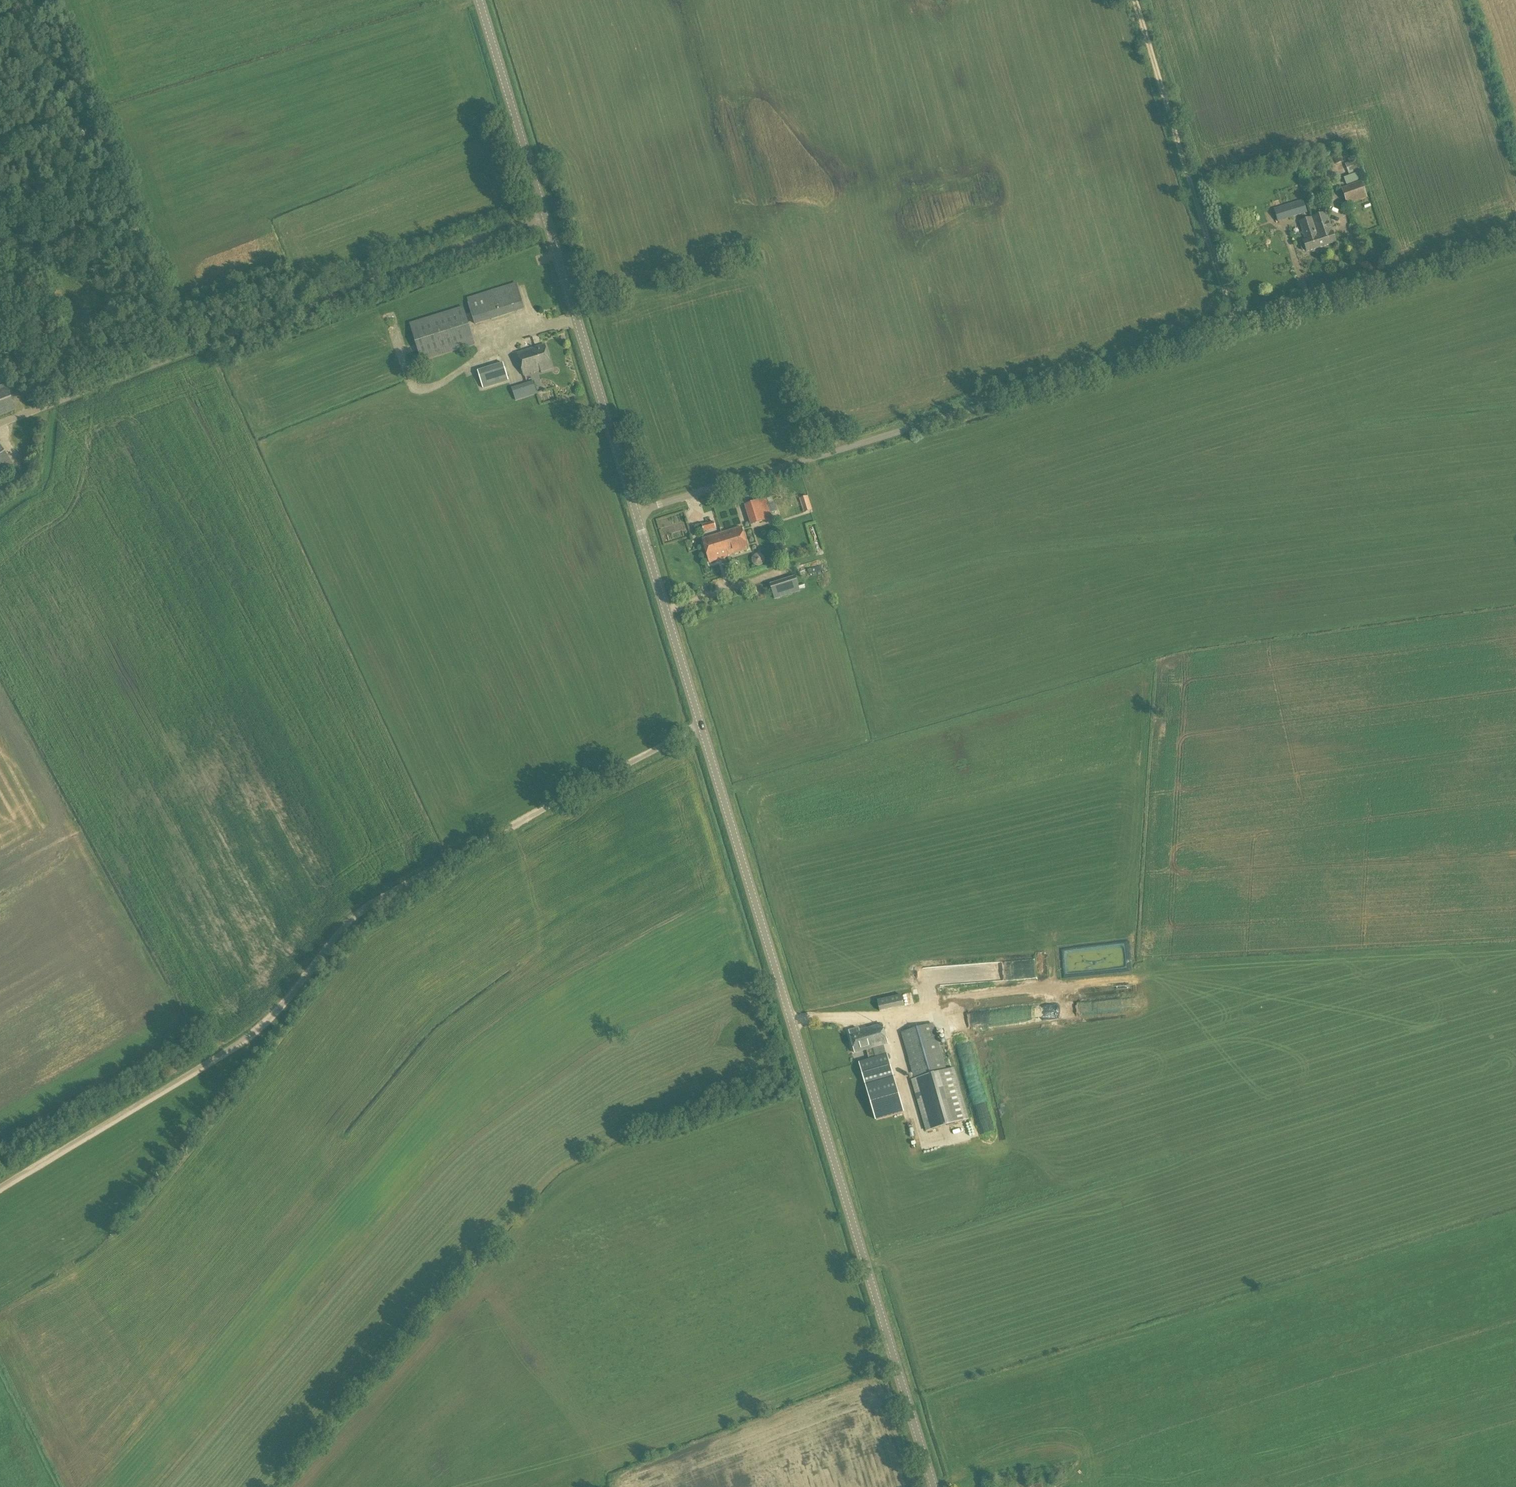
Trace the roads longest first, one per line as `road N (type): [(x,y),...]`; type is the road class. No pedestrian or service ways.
road 1 (unclassified): [(637,513),(1515,241)]
road 2 (unclassified): [(0,1190),(248,1041),(368,906),(702,729)]
road 3 (tertiary): [(934,1486),(702,729)]
road 4 (unclassified): [(40,390),(544,215)]
road 5 (track): [(1137,0),(1234,330)]
road 6 (tertiary): [(637,513),(544,215)]
road 7 (tertiary): [(702,729),(637,513)]
road 8 (tertiary): [(544,215),(479,0)]

